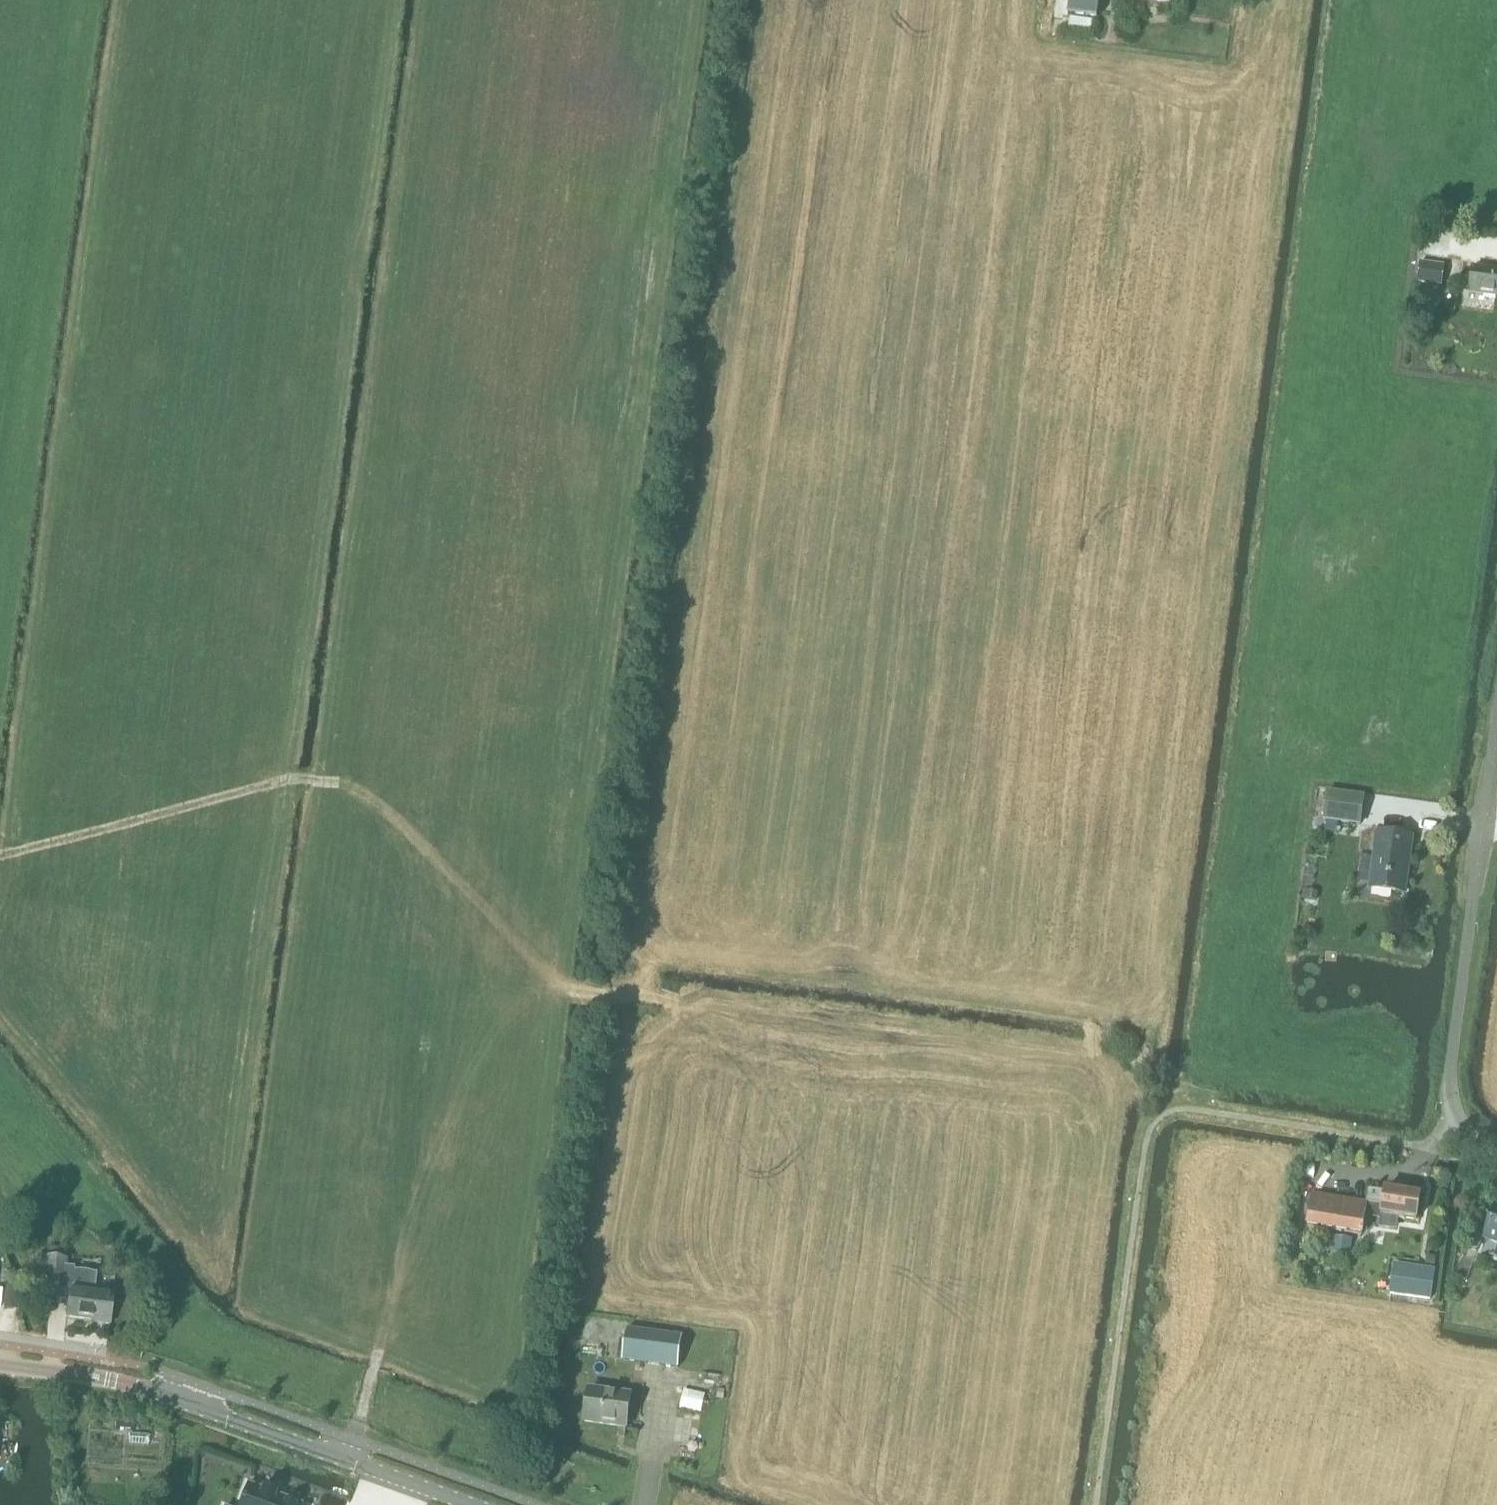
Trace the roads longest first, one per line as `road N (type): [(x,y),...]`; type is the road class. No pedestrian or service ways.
road 1 (track): [(0,853),(284,779),(318,780),(366,795),(396,817),(562,986),(617,994),(660,963)]
road 2 (tertiary): [(478,1504),(150,1390),(0,1366)]
road 3 (unclassified): [(1496,1148),(1474,1140),(1453,1119),(1448,1088),(1496,727)]

